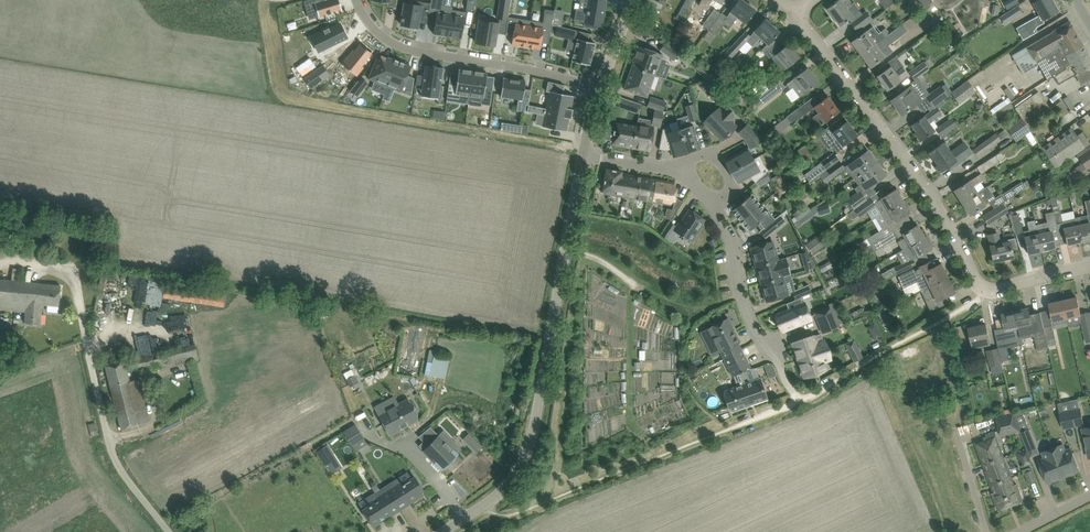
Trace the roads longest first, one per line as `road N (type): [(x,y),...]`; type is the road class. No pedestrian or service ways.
road 1 (residential): [(795,13),(937,199),(987,288),(1089,270)]
road 2 (unclassified): [(443,531),(501,493),(527,452),(583,155)]
road 3 (residential): [(583,155),(656,165),(702,191),(732,243),(746,315),(800,401)]
road 4 (residential): [(356,0),(384,38),(406,49),(599,88)]
road 5 (unclassified): [(169,531),(116,460),(81,313)]

